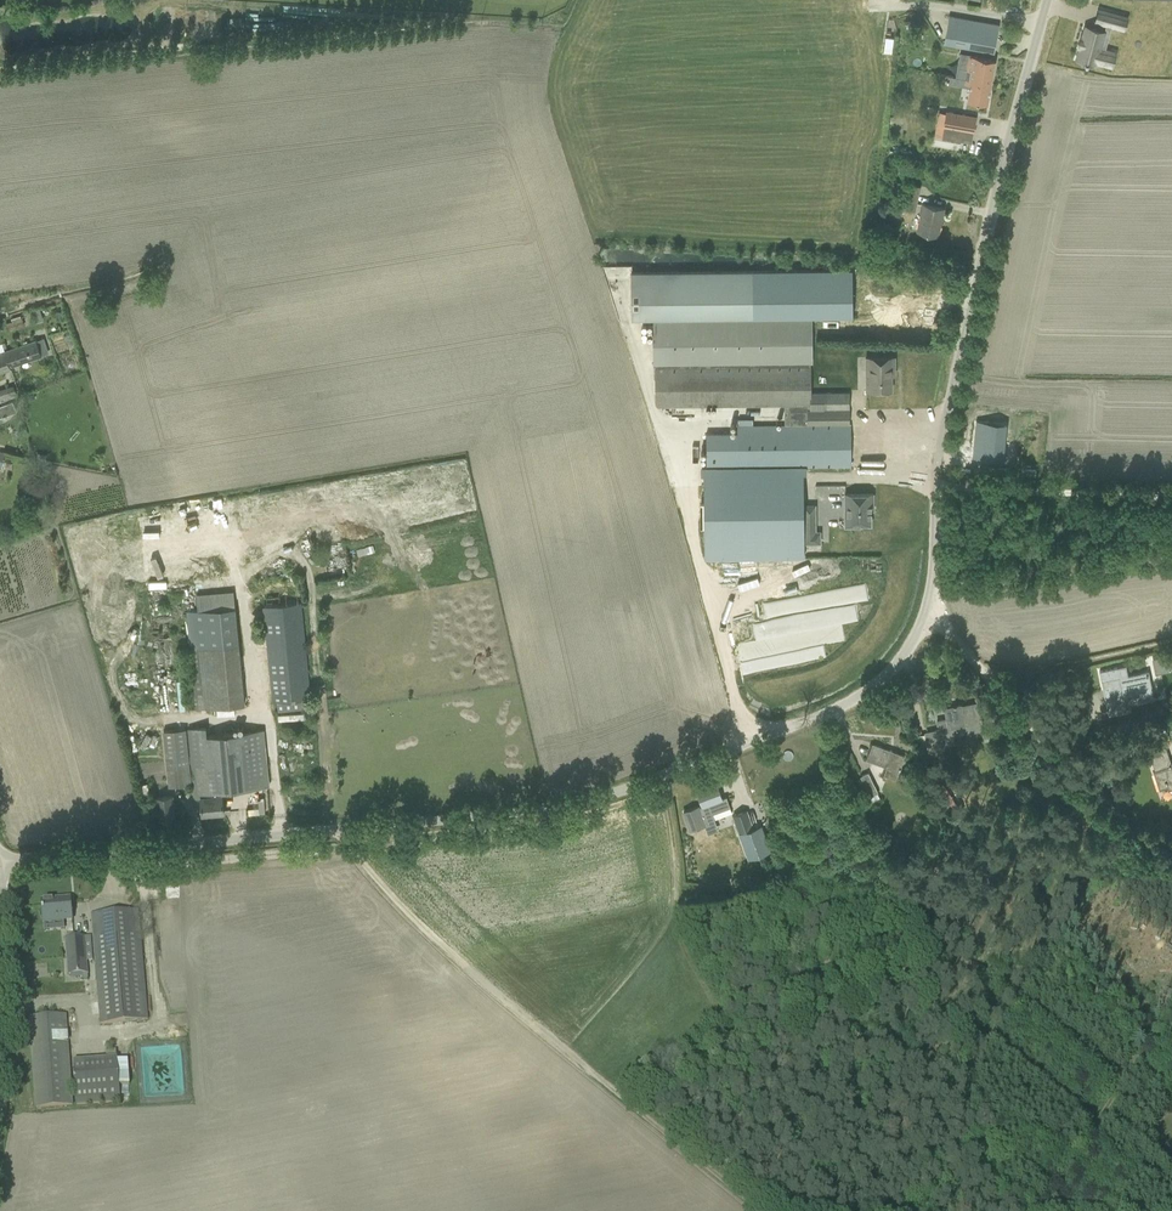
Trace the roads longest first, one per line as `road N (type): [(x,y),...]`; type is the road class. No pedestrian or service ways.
road 1 (unclassified): [(1,864),(562,807),(845,706),(883,684),(935,623)]
road 2 (unclassified): [(935,623),(957,396),(995,198),(1048,0)]
road 3 (track): [(334,830),(463,968),(747,1200),(773,1210)]
road 4 (unclassified): [(1171,872),(985,676)]
road 5 (residential): [(985,676),(1171,643)]

